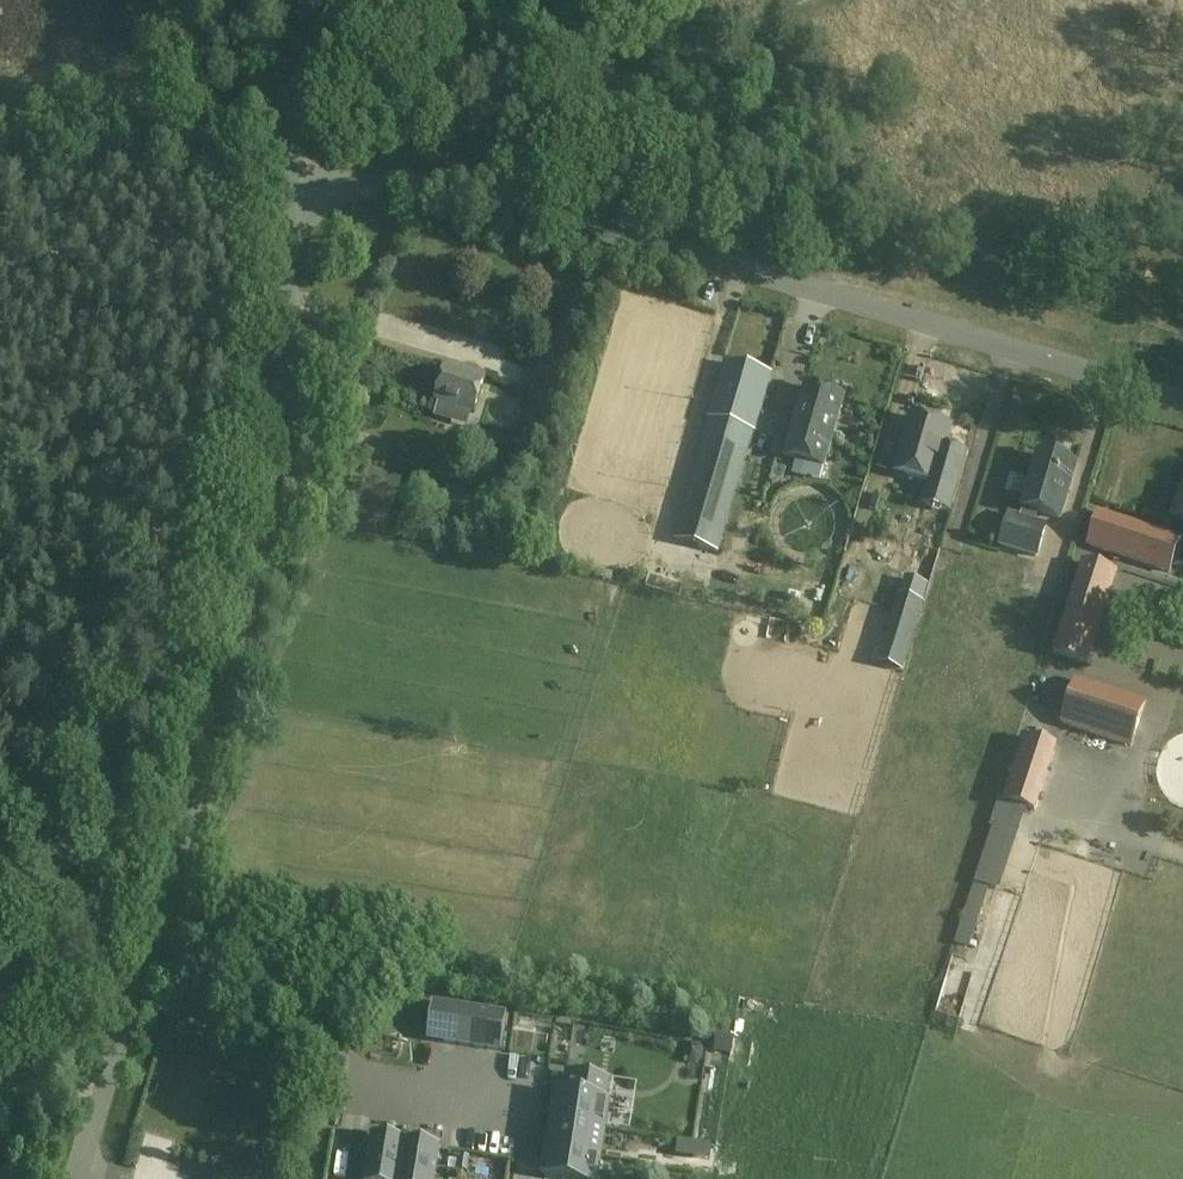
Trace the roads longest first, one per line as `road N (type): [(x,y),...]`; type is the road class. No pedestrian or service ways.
road 1 (tertiary): [(72,1178),(248,591),(268,483),(287,176)]
road 2 (unclassified): [(1182,401),(465,191),(287,176)]
road 3 (track): [(287,176),(0,163)]
road 4 (tertiary): [(287,176),(306,0)]

